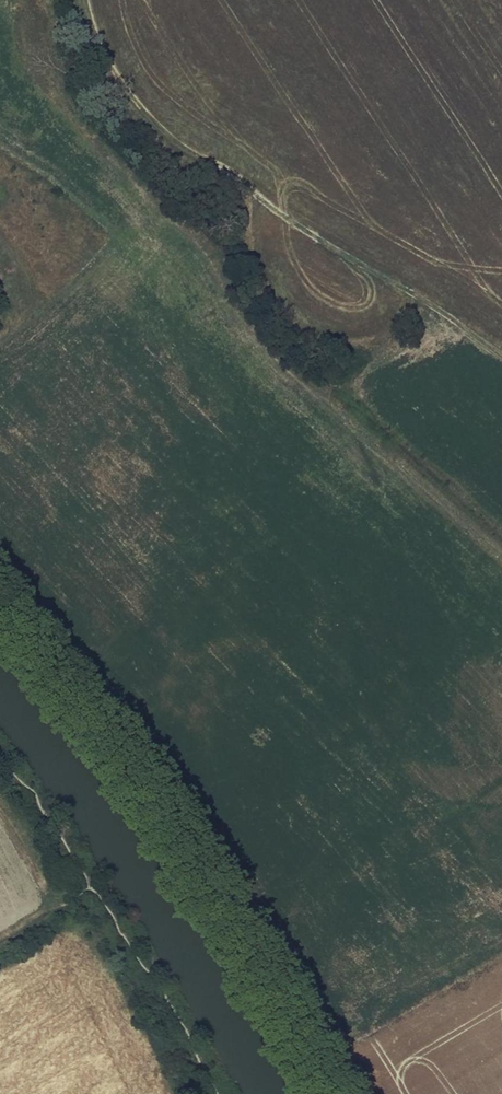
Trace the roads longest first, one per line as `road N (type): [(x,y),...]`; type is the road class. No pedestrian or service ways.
road 1 (track): [(501,353),(138,118),(109,86),(80,0)]

